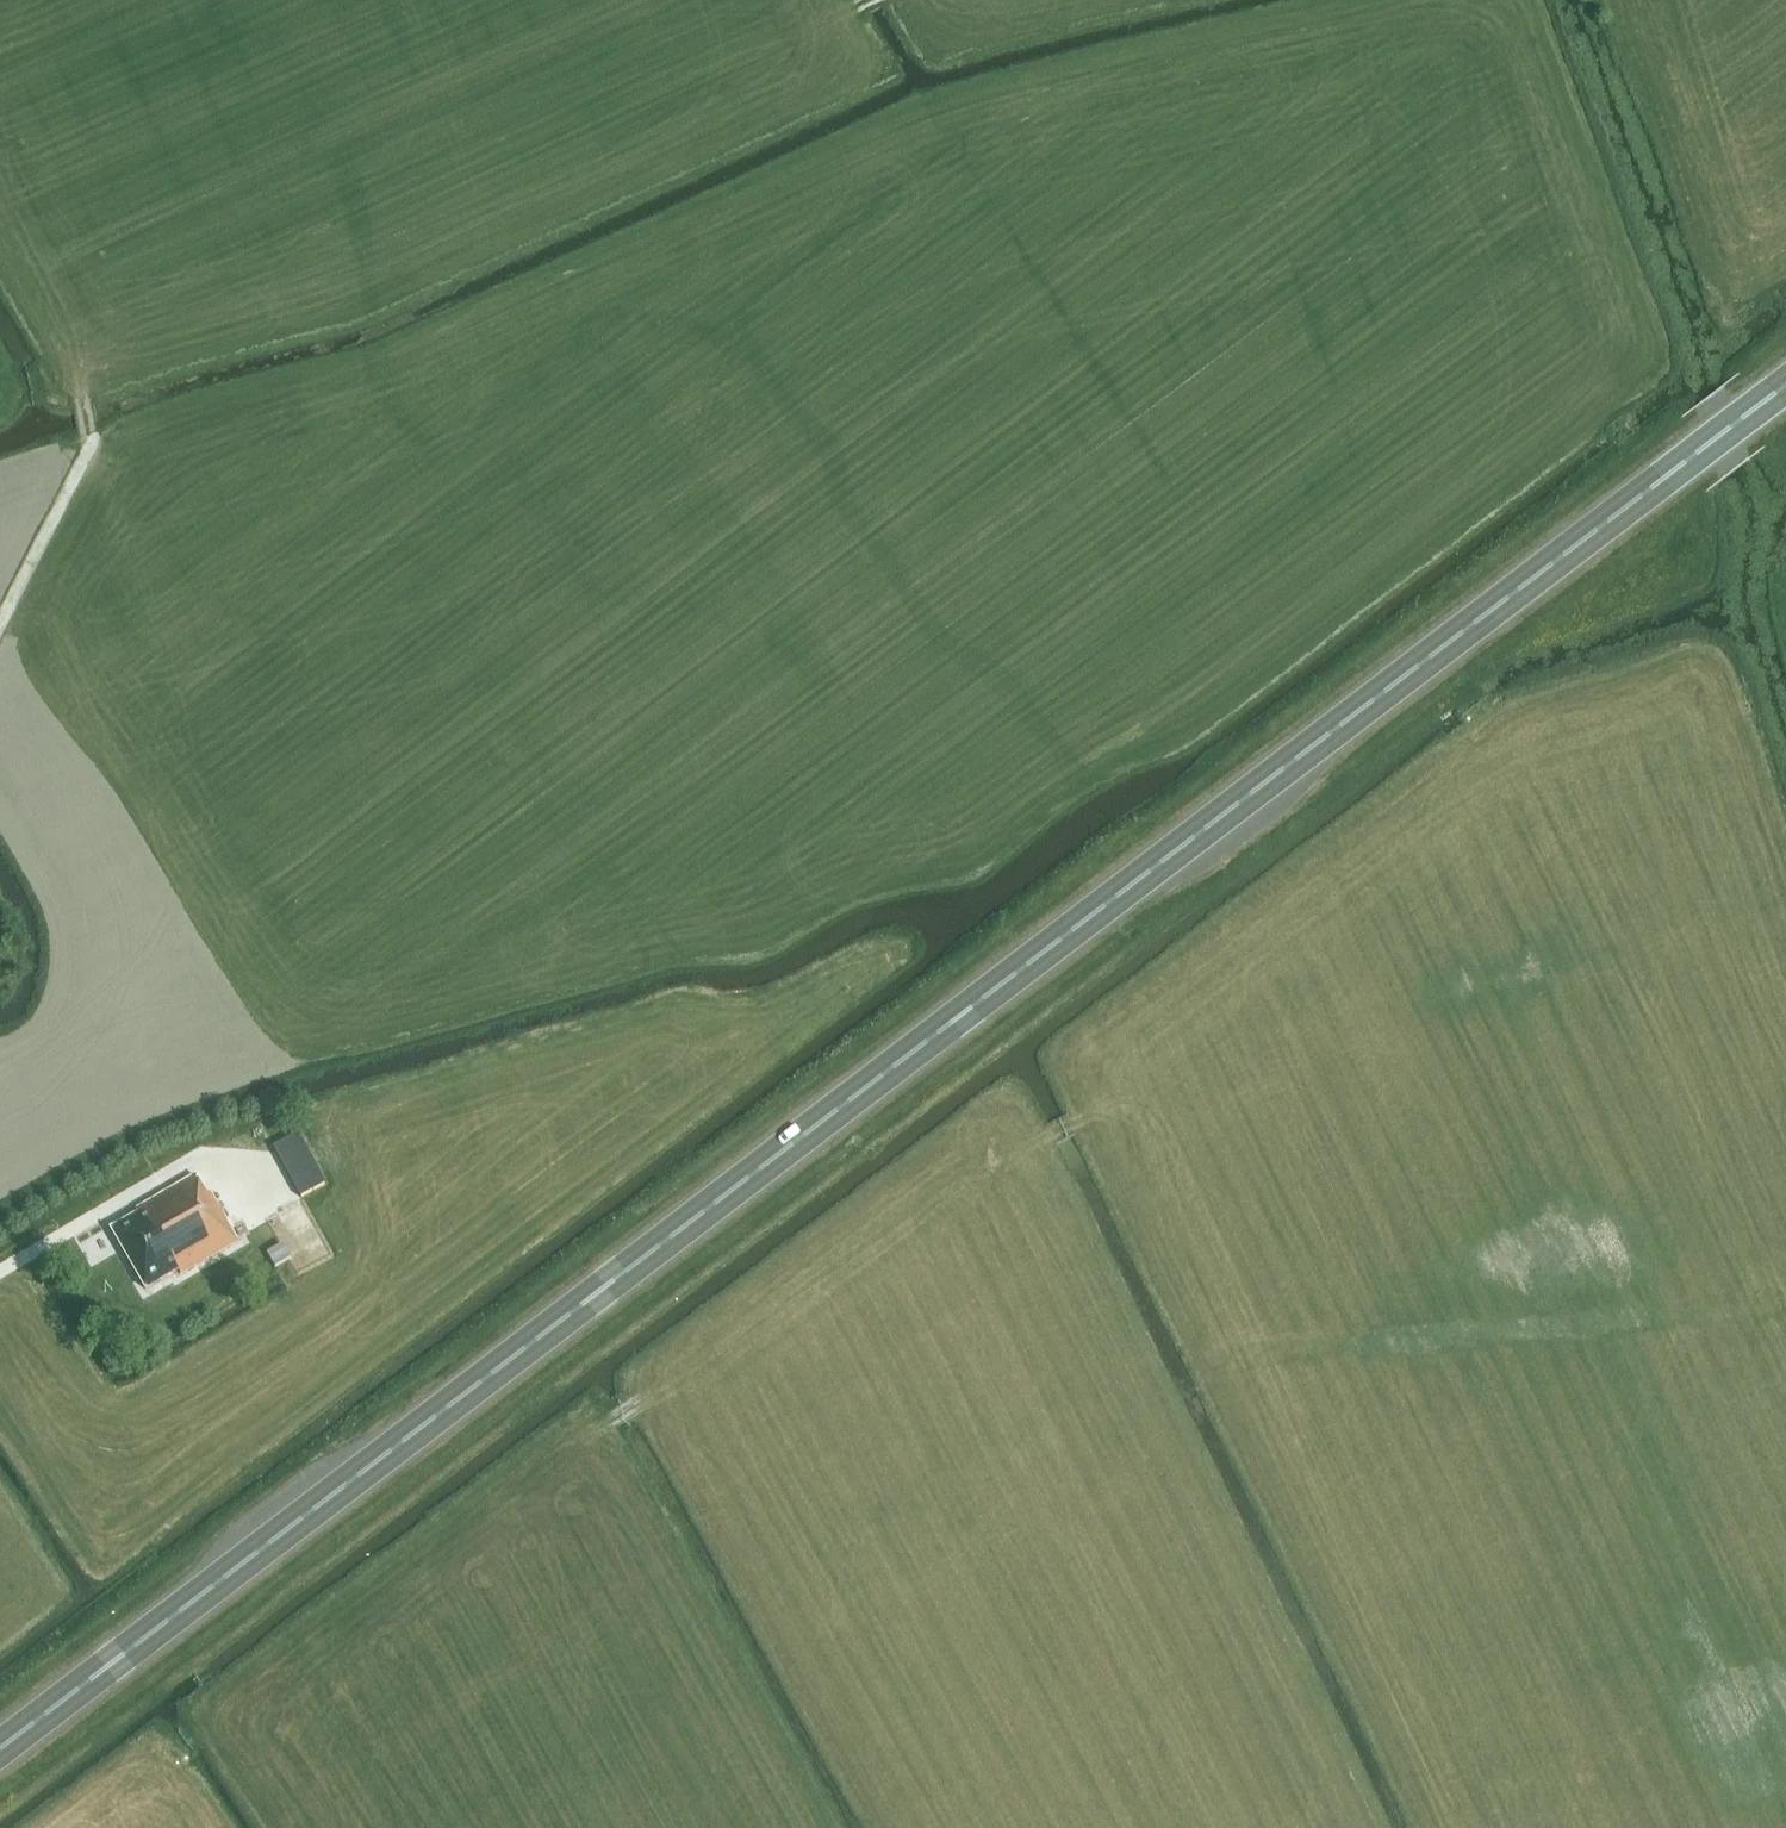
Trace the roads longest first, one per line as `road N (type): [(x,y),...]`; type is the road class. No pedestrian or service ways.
road 1 (trunk): [(0,1748),(1785,384)]
road 2 (track): [(0,629),(92,446),(74,383)]

